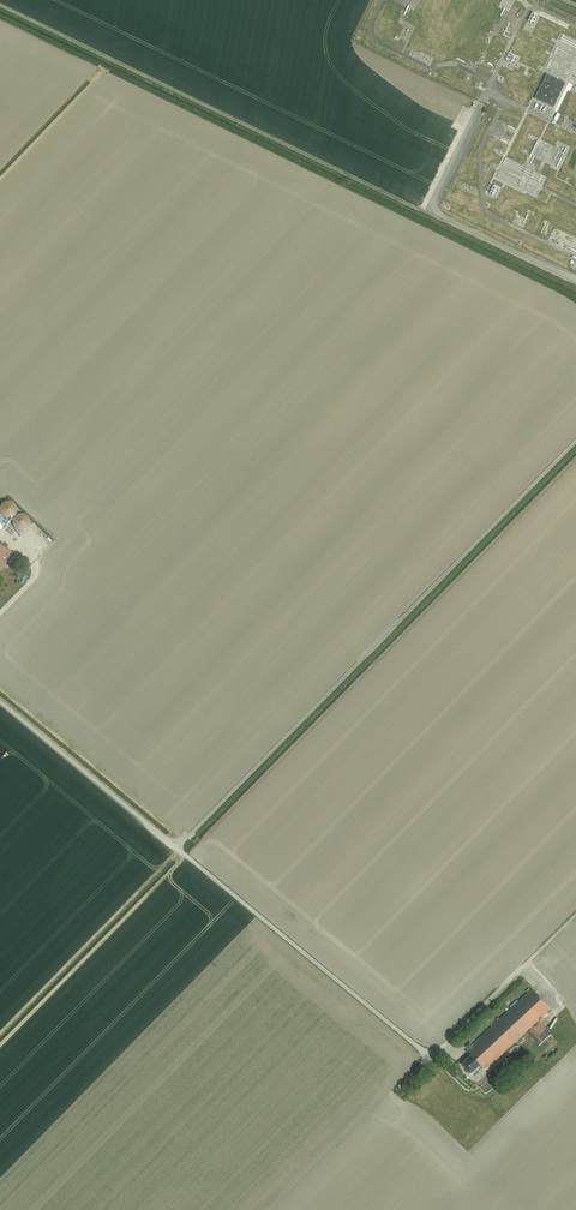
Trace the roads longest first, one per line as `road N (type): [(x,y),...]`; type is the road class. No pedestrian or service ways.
road 1 (unclassified): [(177,849),(575,441)]
road 2 (unclassified): [(177,849),(430,1057)]
road 3 (unclassified): [(575,279),(435,210),(435,194),(481,102)]
road 4 (unclassified): [(177,849),(0,702)]

